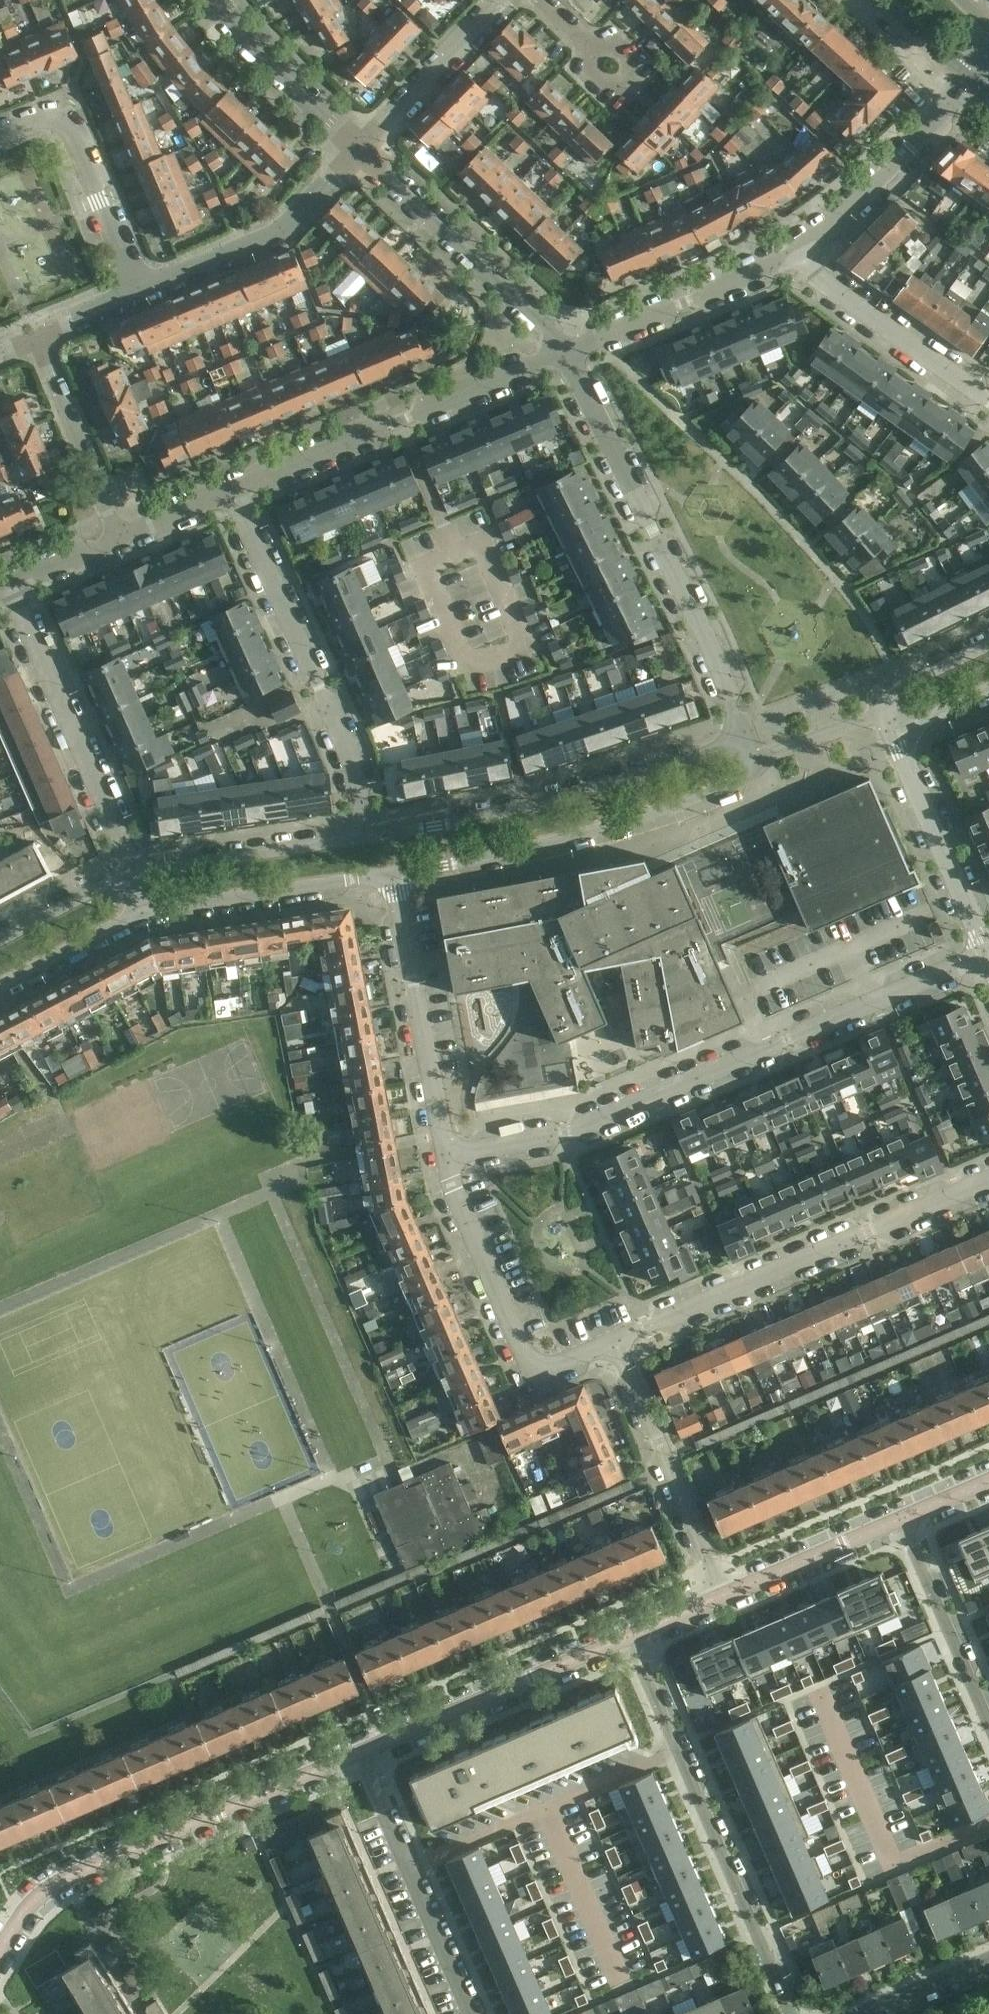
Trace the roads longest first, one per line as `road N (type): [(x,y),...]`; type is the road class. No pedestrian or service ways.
road 1 (residential): [(445,1158),(565,1133),(988,952)]
road 2 (residential): [(393,875),(607,827),(704,795),(755,771),(760,757),(745,734)]
road 3 (residential): [(745,734),(566,354)]
road 4 (residential): [(0,1950),(52,1886),(358,1752)]
road 5 (residential): [(629,1636),(790,2013)]
road 6 (residential): [(615,1341),(988,1181)]
road 7 (residential): [(745,734),(589,790),(368,836)]
road 8 (residential): [(368,836),(348,750),(232,490)]
road 9 (residential): [(232,490),(566,354)]
road 10 (residential): [(131,876),(6,580)]
road 11 (residential): [(358,1752),(629,1636)]
road 12 (residential): [(566,354),(539,318),(360,150)]
road 13 (residential): [(445,1158),(393,875)]
road 14 (residential): [(472,2013),(358,1752)]
road 15 (residential): [(615,1341),(722,1596)]
road 16 (residential): [(135,295),(292,227),(360,150)]
road 17 (residential): [(138,913),(393,875)]
road 18 (residential): [(135,295),(58,115),(0,137)]
road 19 (residential): [(785,260),(909,148),(964,79)]
road 20 (residential): [(988,401),(785,260)]
road 21 (residential): [(368,836),(131,876)]
road 22 (residential): [(566,354),(785,260)]
road 23 (tertiary): [(988,952),(895,734)]
road 24 (residential): [(538,1369),(529,1364),(445,1158)]
road 25 (residential): [(117,539),(35,334)]
road 26 (residential): [(988,1719),(901,1519)]
road 27 (residential): [(360,150),(215,0)]
road 28 (residential): [(360,150),(504,0)]
road 29 (residential): [(722,1596),(901,1519)]
road 30 (residential): [(0,986),(138,913)]
road 31 (residential): [(131,876),(0,941)]
road 32 (residential): [(988,1959),(860,2013)]
road 33 (residential): [(117,539),(232,490)]

